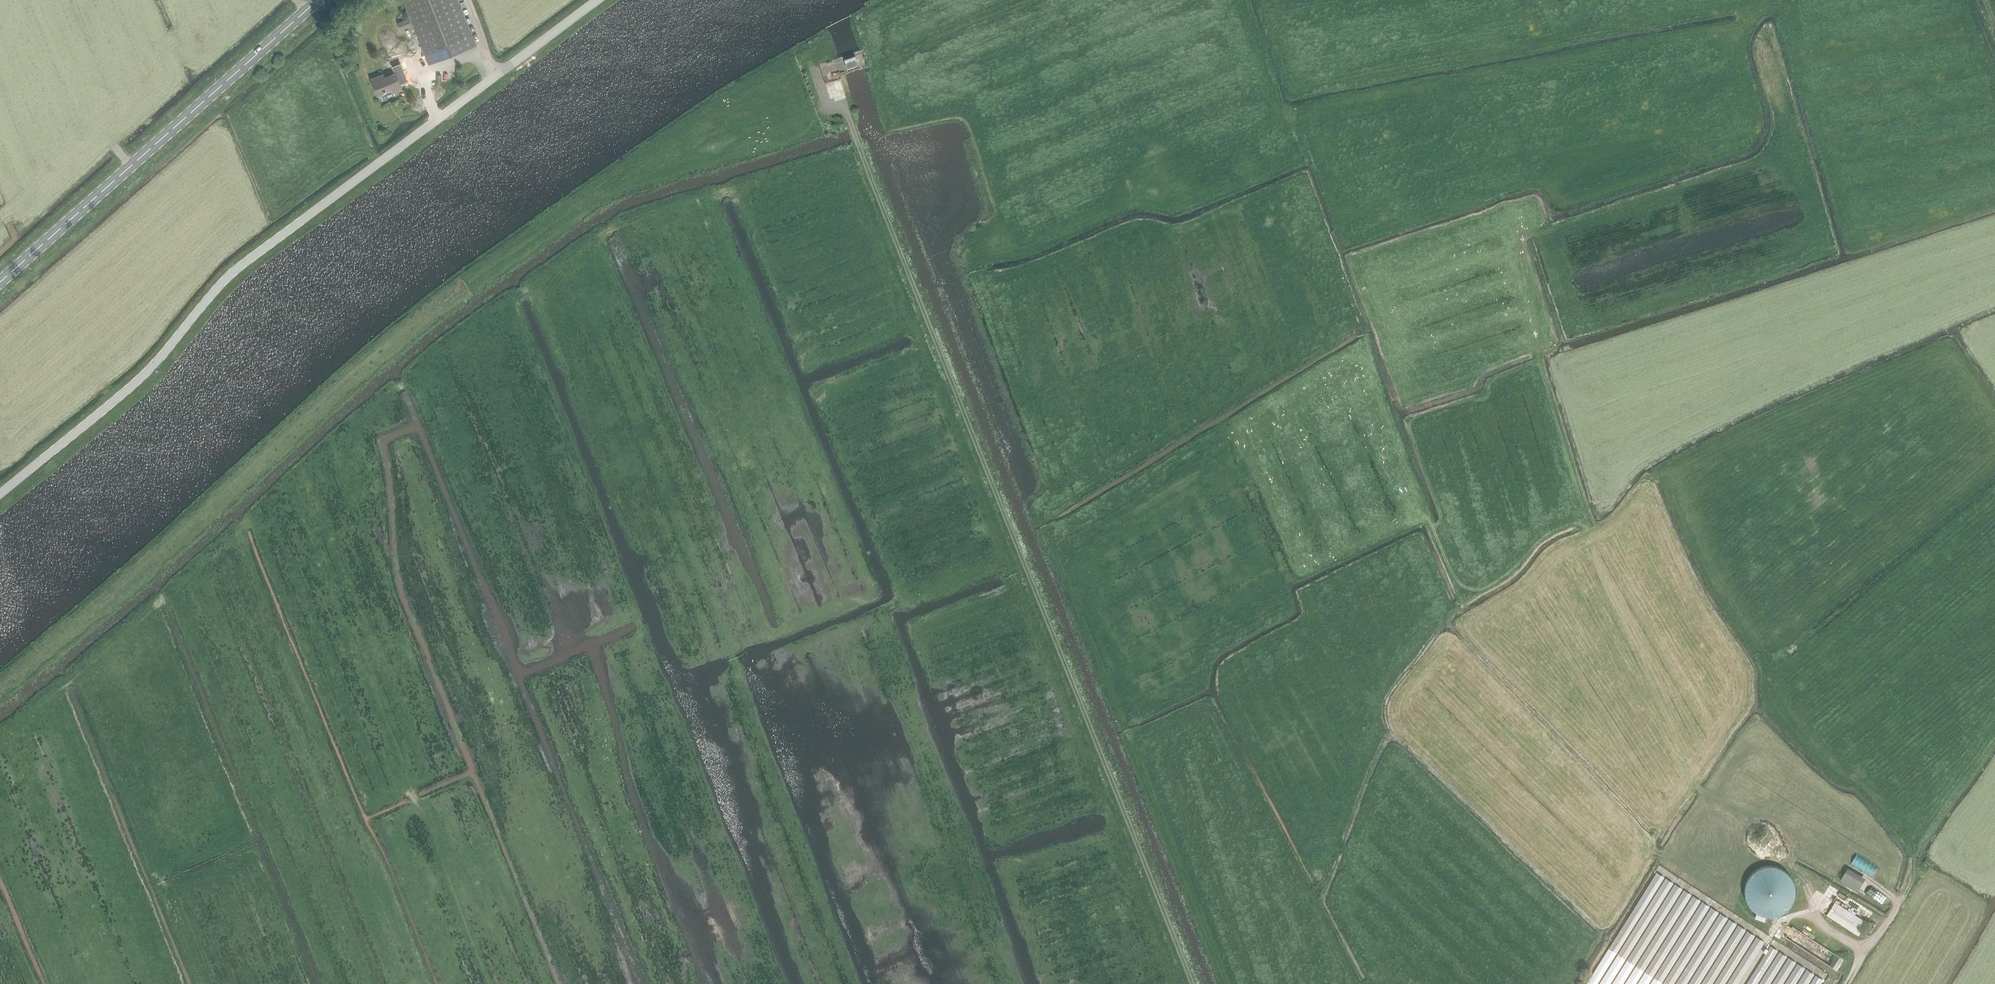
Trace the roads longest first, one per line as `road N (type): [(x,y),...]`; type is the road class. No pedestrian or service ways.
road 1 (unclassified): [(0,496),(147,372),(236,272),(600,0)]
road 2 (tertiary): [(0,283),(321,0)]
road 3 (track): [(1994,201),(1863,242),(1847,240),(1846,224),(1855,223),(1869,239)]
road 4 (track): [(907,0),(872,27),(883,100),(901,120),(914,107),(901,93)]

